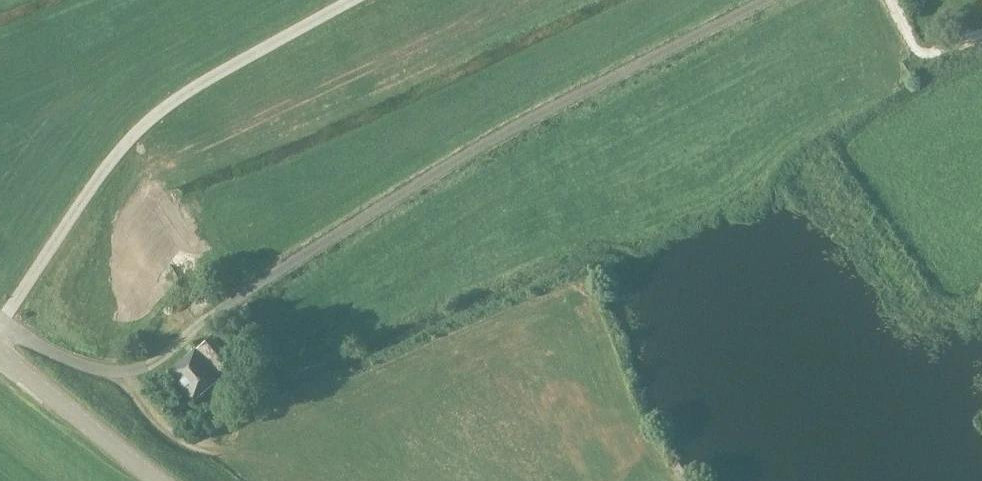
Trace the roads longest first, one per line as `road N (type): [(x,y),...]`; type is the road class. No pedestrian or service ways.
road 1 (tertiary): [(157,480),(0,352)]

